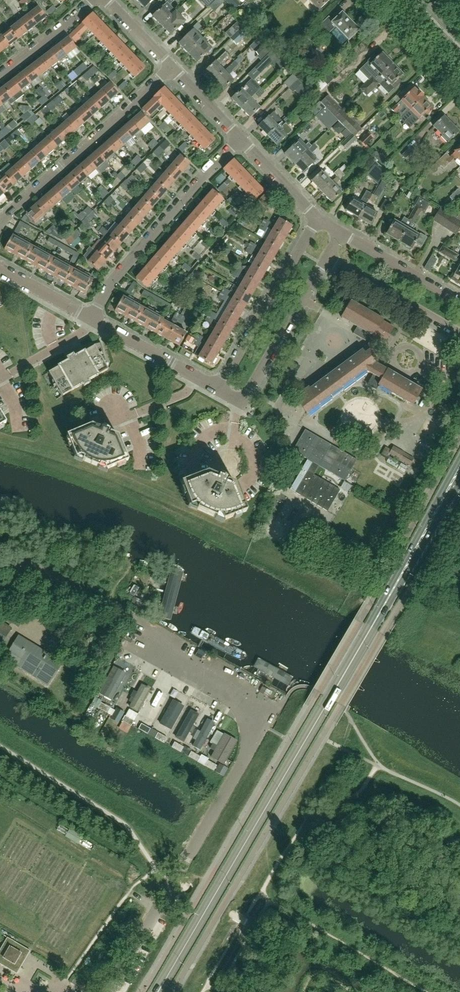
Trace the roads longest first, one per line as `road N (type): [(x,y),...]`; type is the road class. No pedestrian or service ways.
road 1 (unclassified): [(111,991),(271,711),(209,676),(138,619)]
road 2 (secondary): [(156,991),(395,587)]
road 3 (residential): [(91,319),(112,281),(240,138)]
road 4 (residential): [(0,225),(172,68)]
road 5 (residential): [(218,390),(317,219)]
road 6 (residential): [(218,390),(246,398),(328,258)]
road 7 (residential): [(459,335),(328,258)]
road 8 (residential): [(218,390),(91,319)]
road 9 (secondary): [(459,460),(395,587)]
road 10 (residential): [(459,303),(342,235)]
road 11 (secondary): [(395,587),(459,484)]
road 12 (residential): [(0,75),(94,0)]

